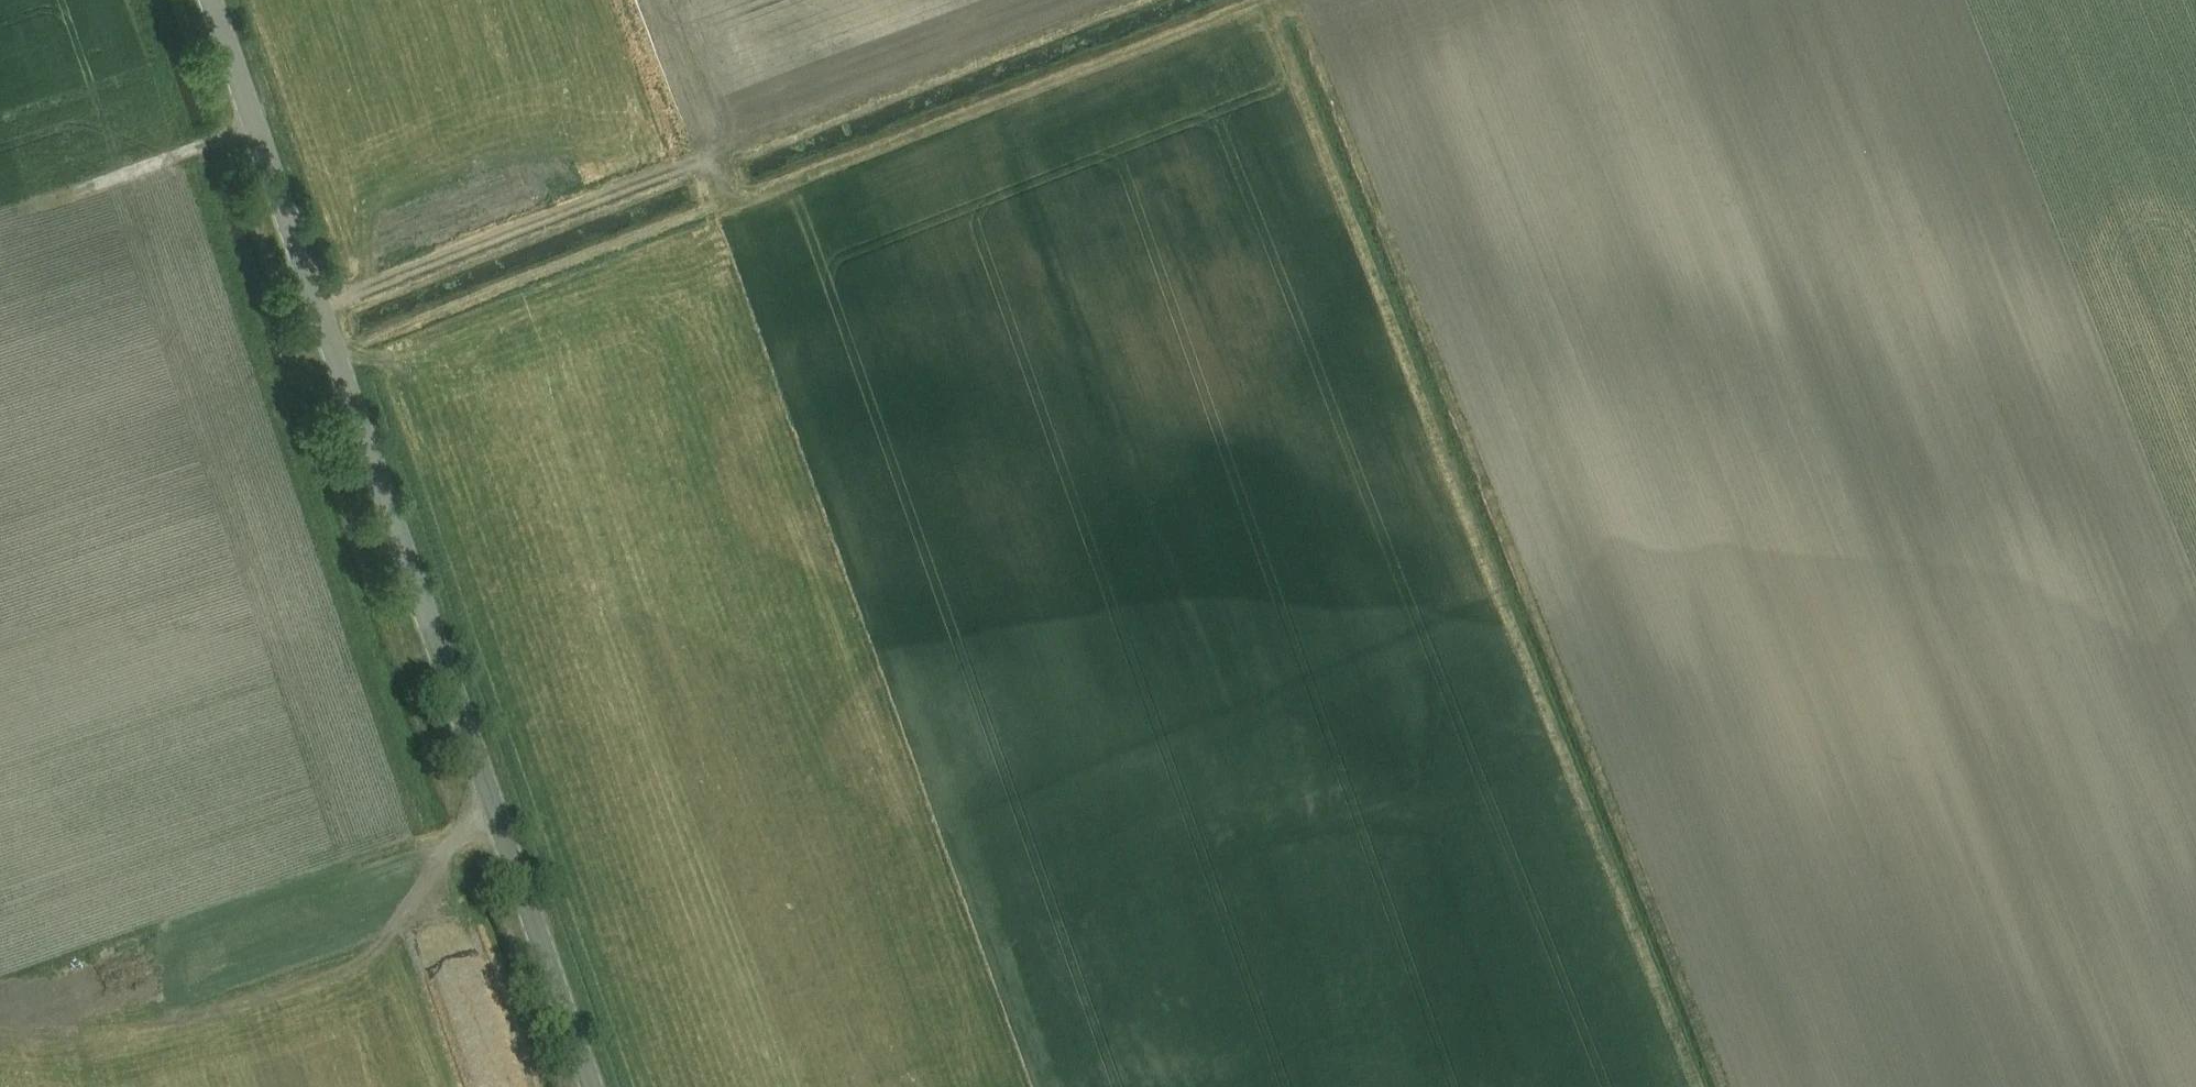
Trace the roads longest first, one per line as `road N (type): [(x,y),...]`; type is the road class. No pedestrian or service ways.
road 1 (tertiary): [(593,1086),(209,0)]

